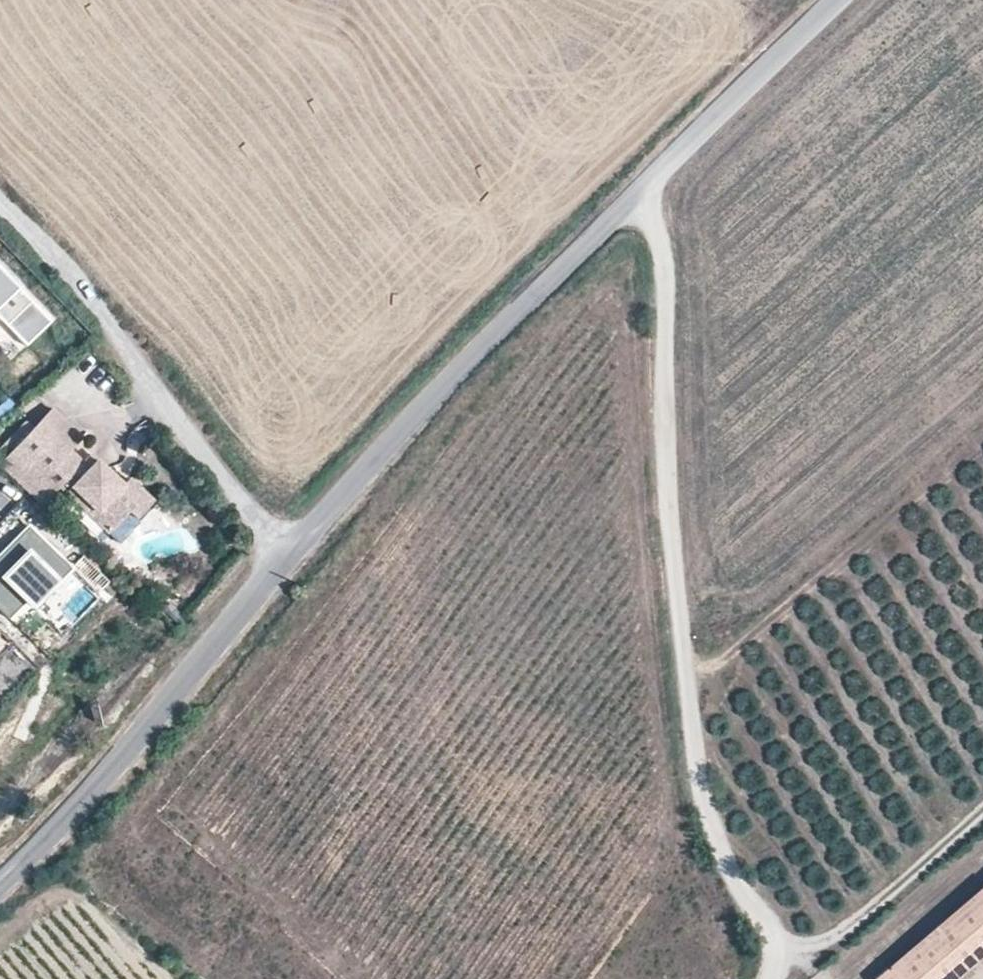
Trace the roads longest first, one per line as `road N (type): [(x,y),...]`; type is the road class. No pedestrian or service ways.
road 1 (unclassified): [(766,978),(779,944),(751,918),(723,867),(695,772),(664,485),(659,247),(630,200)]
road 2 (tertiary): [(630,200),(477,347),(286,566)]
road 3 (unclassified): [(0,209),(106,324),(286,566)]
road 4 (tertiary): [(286,566),(0,887)]
road 5 (tertiary): [(838,0),(630,200)]
road 6 (track): [(779,944),(819,942),(849,925),(982,810)]

